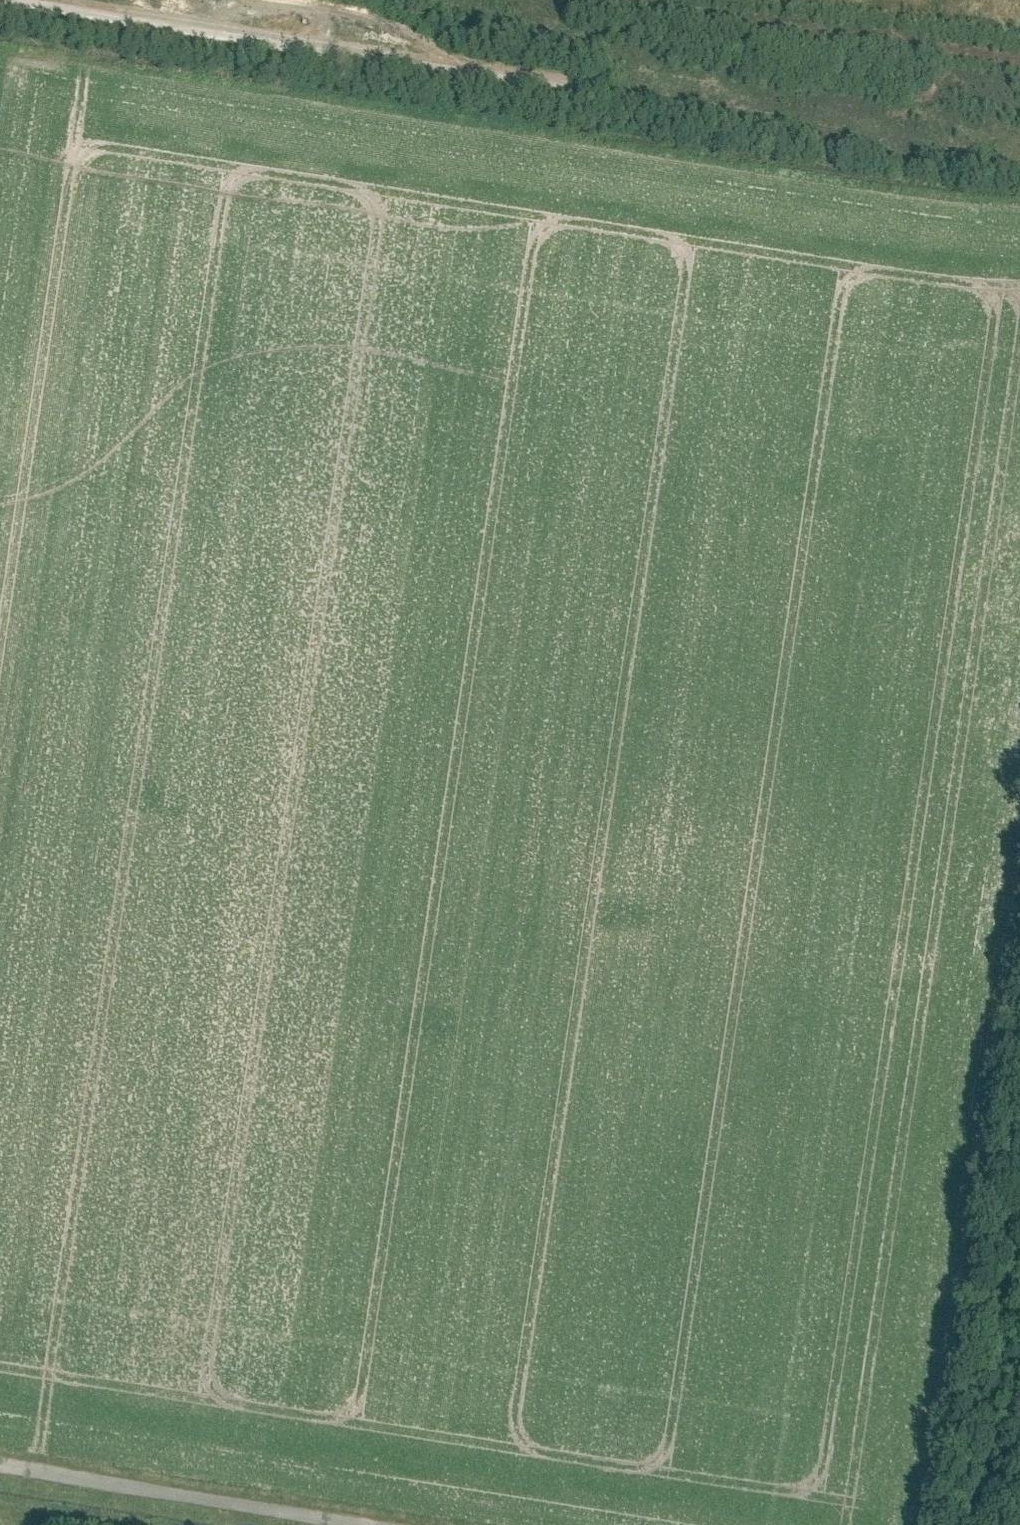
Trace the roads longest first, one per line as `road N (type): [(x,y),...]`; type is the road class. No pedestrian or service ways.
road 1 (track): [(590,86),(48,0)]
road 2 (unclassified): [(426,1524),(0,1462)]

